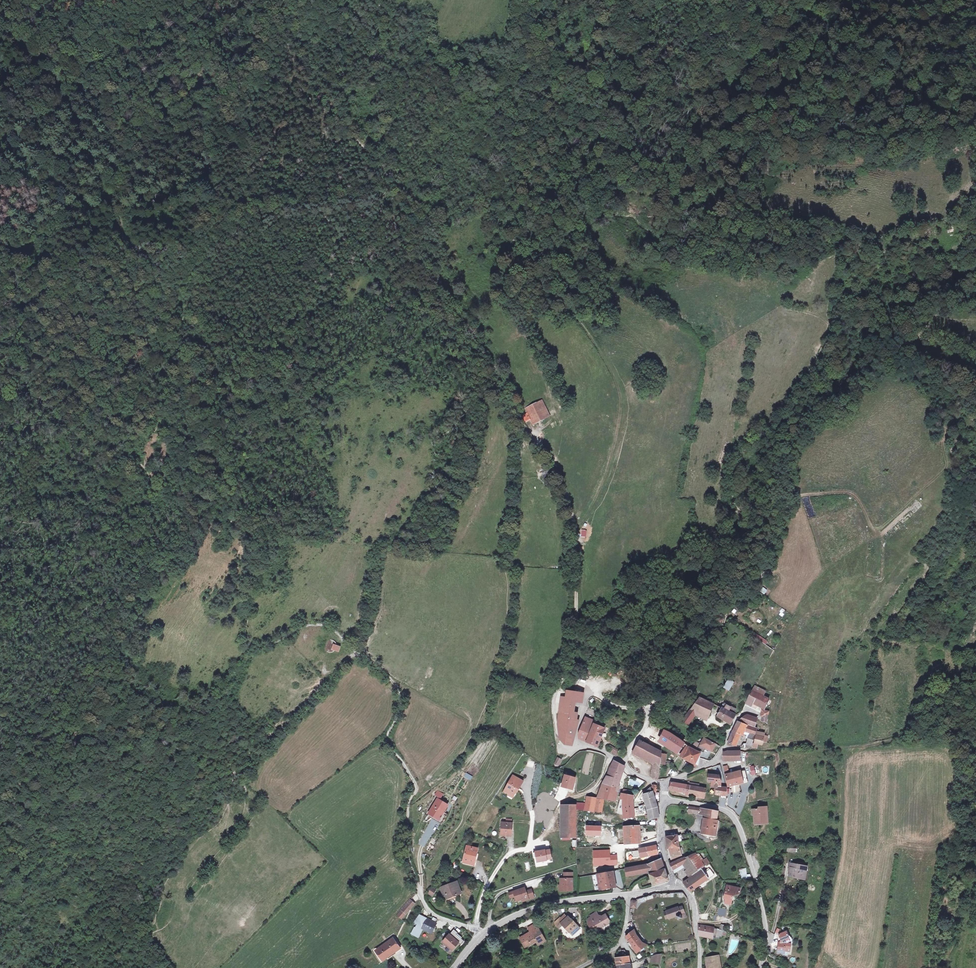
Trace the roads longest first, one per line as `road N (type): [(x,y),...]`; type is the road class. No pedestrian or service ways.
road 1 (track): [(149,481),(175,469),(198,473),(225,518),(248,536),(259,571),(249,644),(329,625),(397,686),(401,708),(388,743),(415,785),(409,842),(422,897)]
road 2 (track): [(562,749),(553,705),(575,626),(569,508),(439,282),(426,216),(390,177)]
road 3 (track): [(657,704),(720,632),(735,594),(765,572),(802,444),(847,405)]
road 4 (track): [(0,27),(62,91),(133,253)]
road 5 (residential): [(611,755),(600,784),(560,802),(547,832),(502,862),(473,930)]
road 6 (tertiary): [(663,801),(732,814),(764,908),(762,967)]
road 7 (track): [(390,177),(328,99),(294,14),(280,0)]
road 8 (track): [(379,0),(372,63),(390,177)]
road 9 (tertiary): [(483,935),(534,908),(629,895)]

